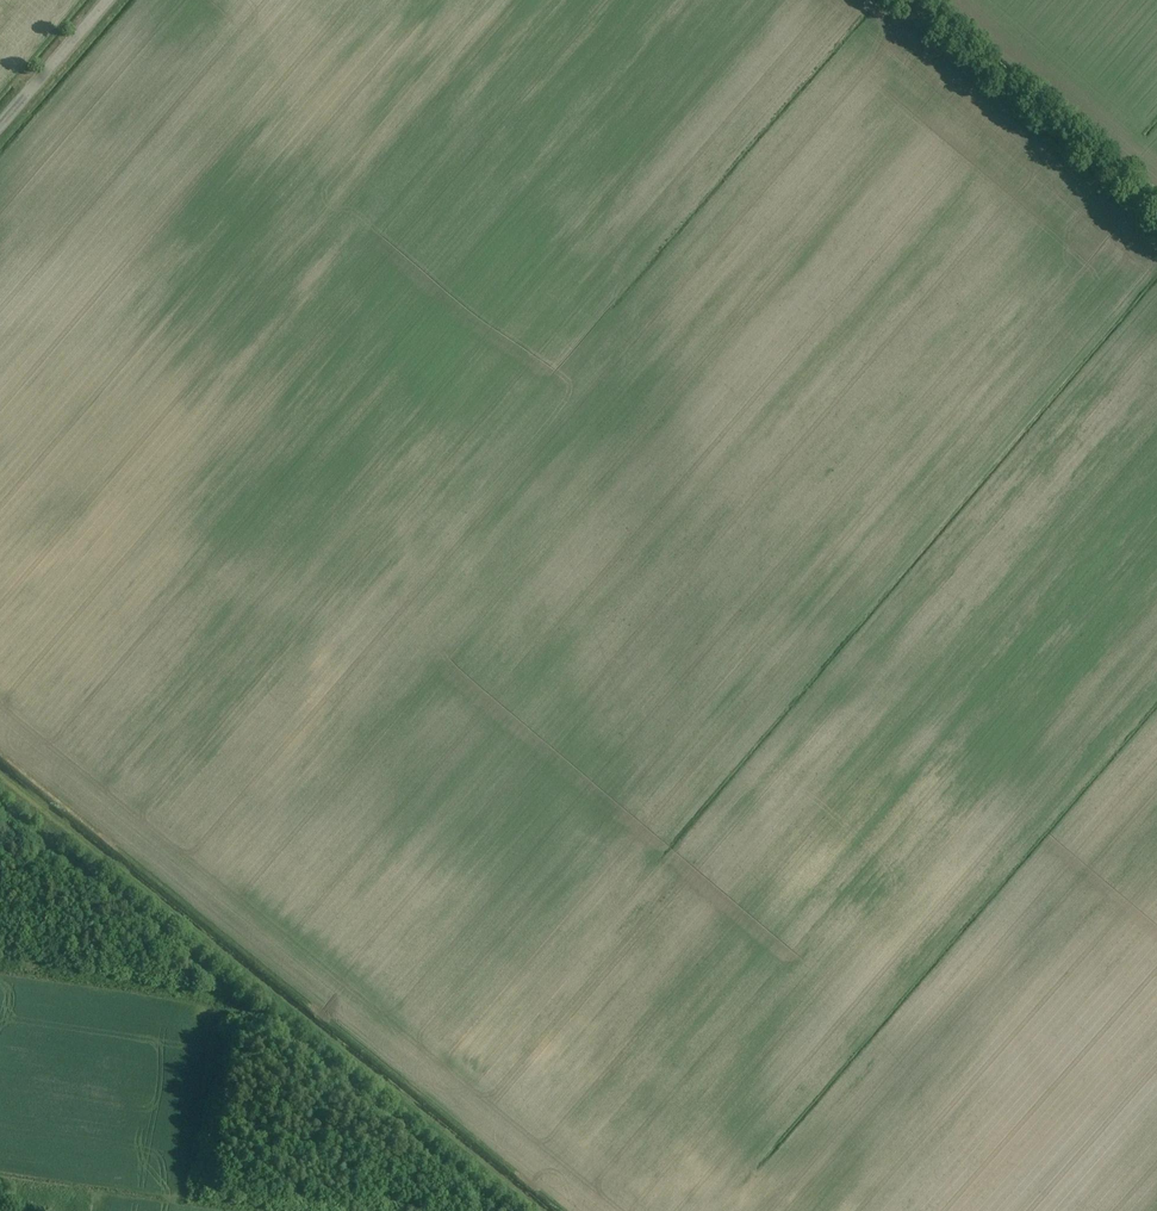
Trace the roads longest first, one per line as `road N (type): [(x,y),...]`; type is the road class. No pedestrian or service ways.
road 1 (track): [(911,0),(1156,211)]
road 2 (tertiary): [(0,129),(110,0)]

